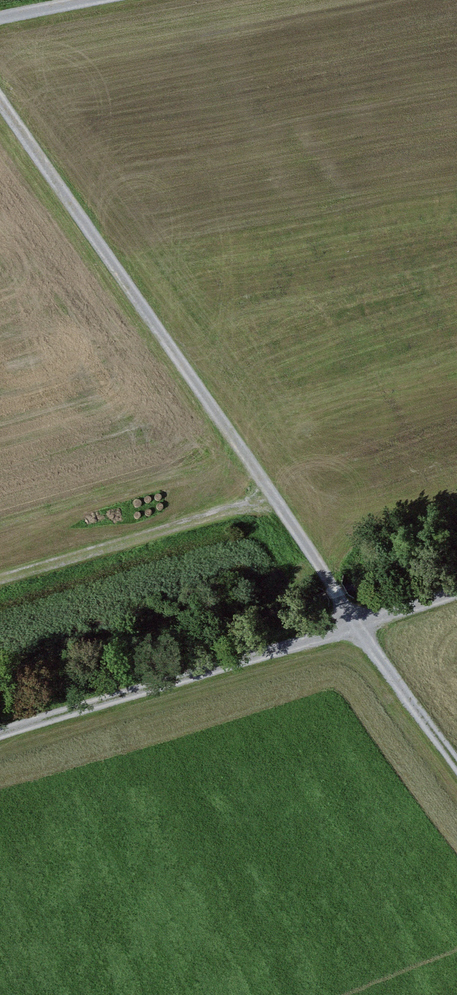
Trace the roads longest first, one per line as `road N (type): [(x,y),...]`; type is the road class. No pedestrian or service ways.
road 1 (track): [(456,758),(0,101)]
road 2 (track): [(456,595),(0,736)]

